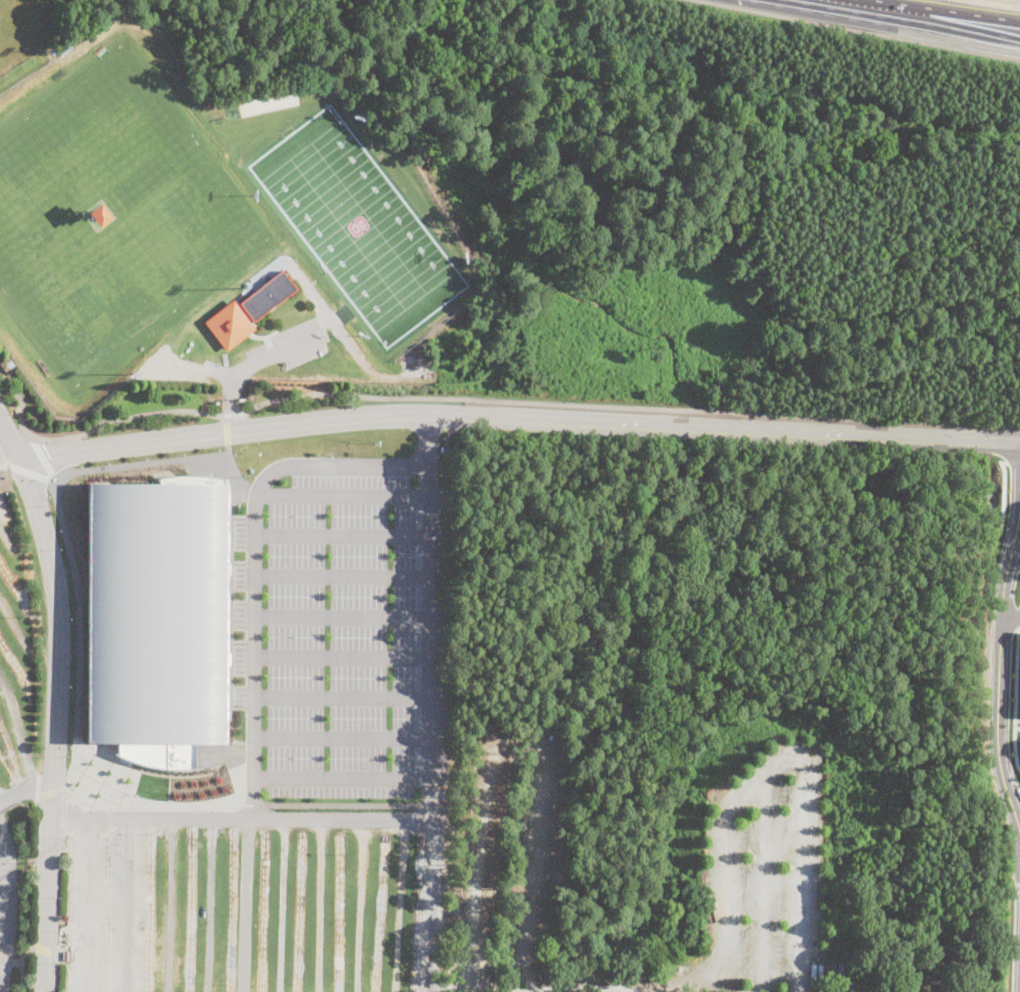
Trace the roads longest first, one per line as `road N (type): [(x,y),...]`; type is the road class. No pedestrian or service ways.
road 1 (residential): [(21,456),(73,457),(361,420),(1019,441)]
road 2 (residential): [(45,991),(56,588),(37,487),(21,456)]
road 3 (residential): [(1006,786),(999,733),(1008,569)]
road 4 (motorway): [(815,0),(1019,46)]
road 5 (motorway): [(820,0),(1019,29)]

